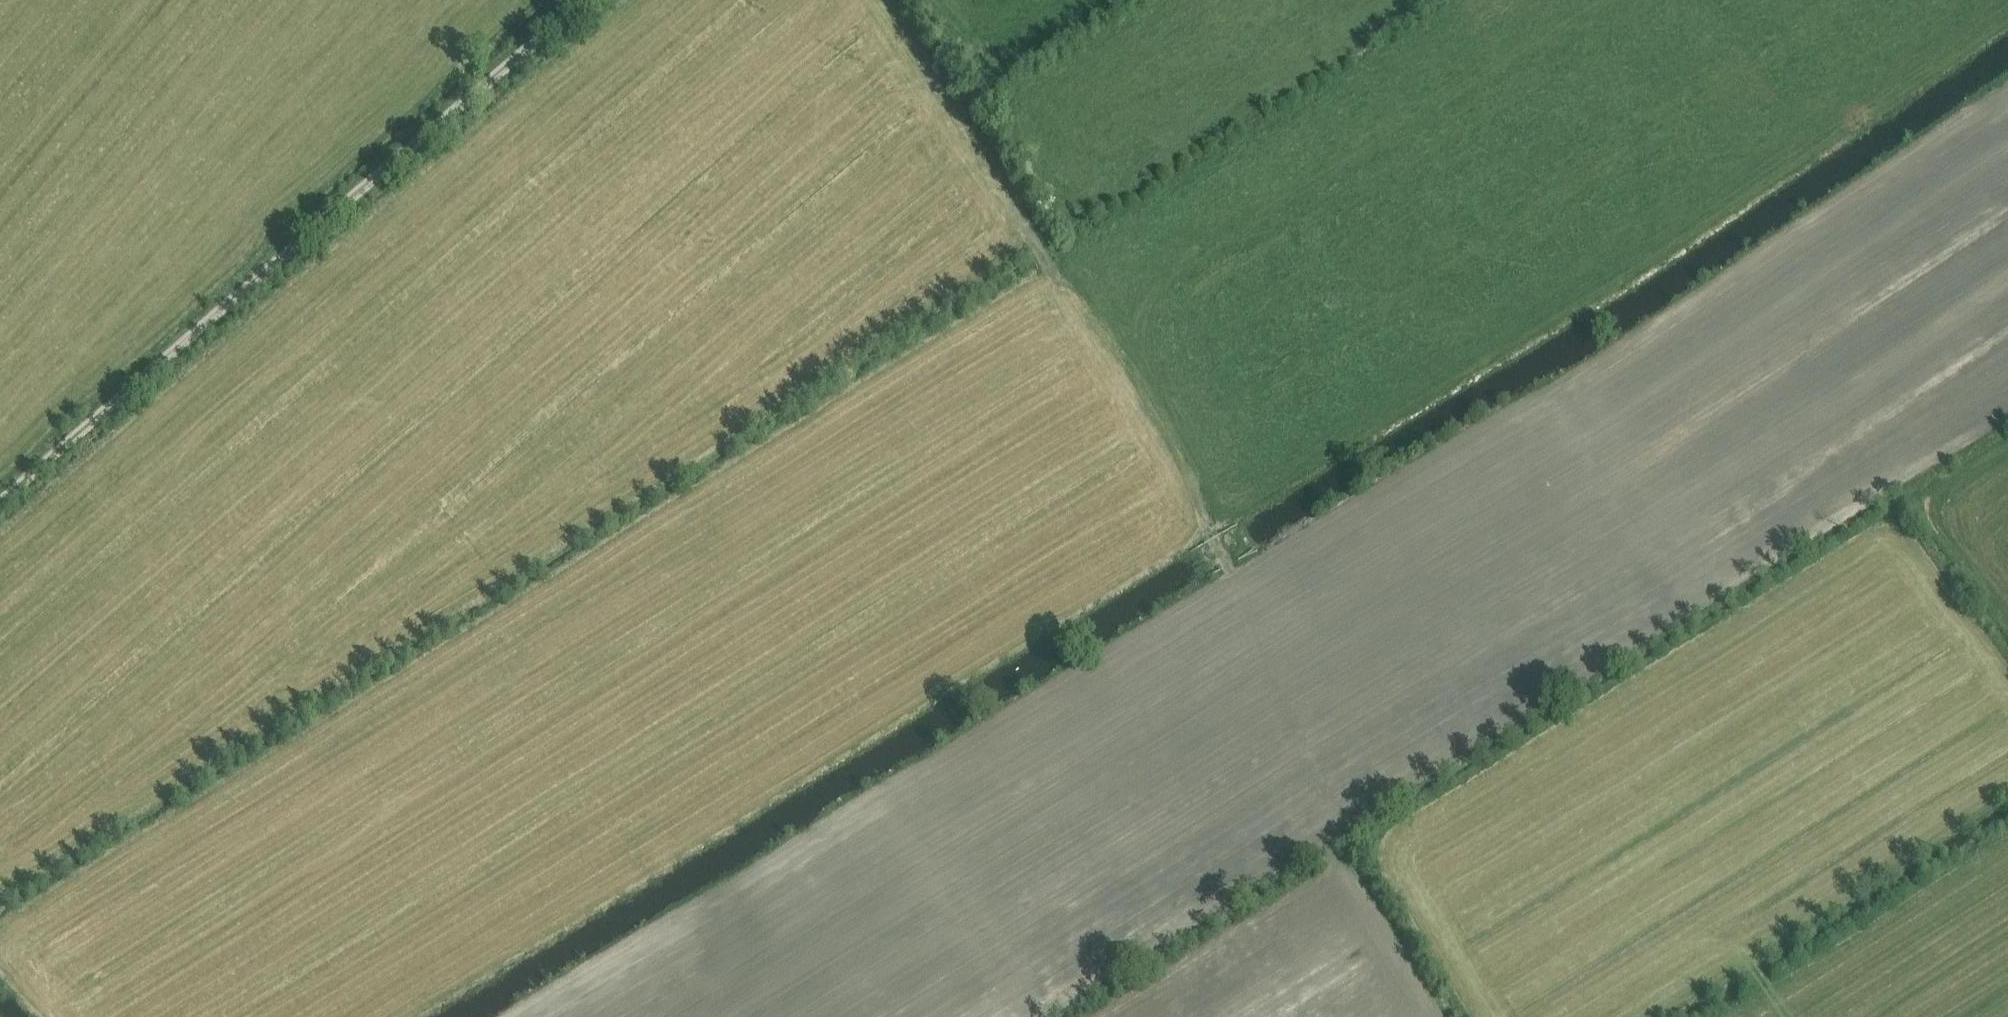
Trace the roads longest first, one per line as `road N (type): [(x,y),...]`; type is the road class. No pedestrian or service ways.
road 1 (track): [(581,0),(0,497)]

